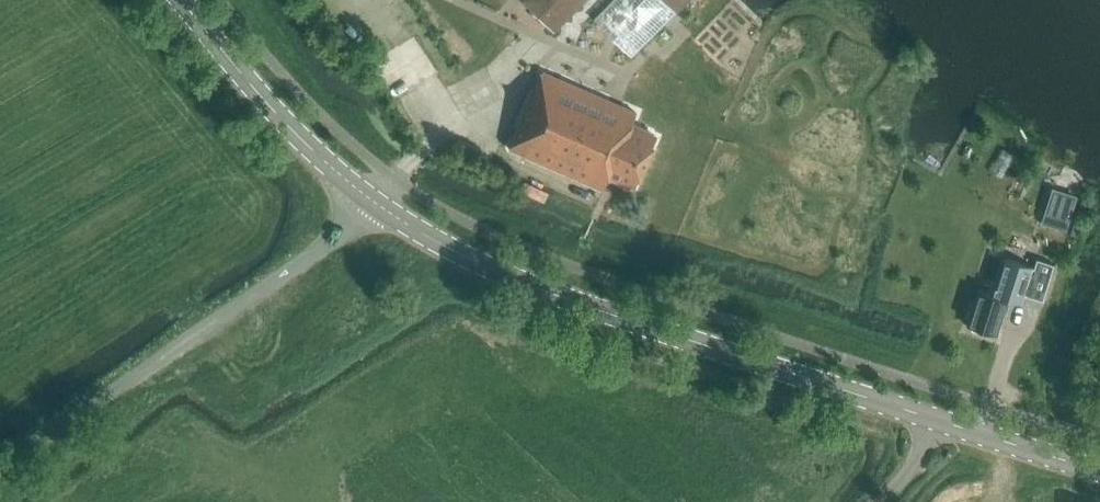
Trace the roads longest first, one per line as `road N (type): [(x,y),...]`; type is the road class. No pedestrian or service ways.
road 1 (secondary): [(1099,469),(498,270),(373,201)]
road 2 (unclassified): [(0,465),(342,235),(373,201)]
road 3 (secondary): [(184,0),(270,103),(373,201)]

